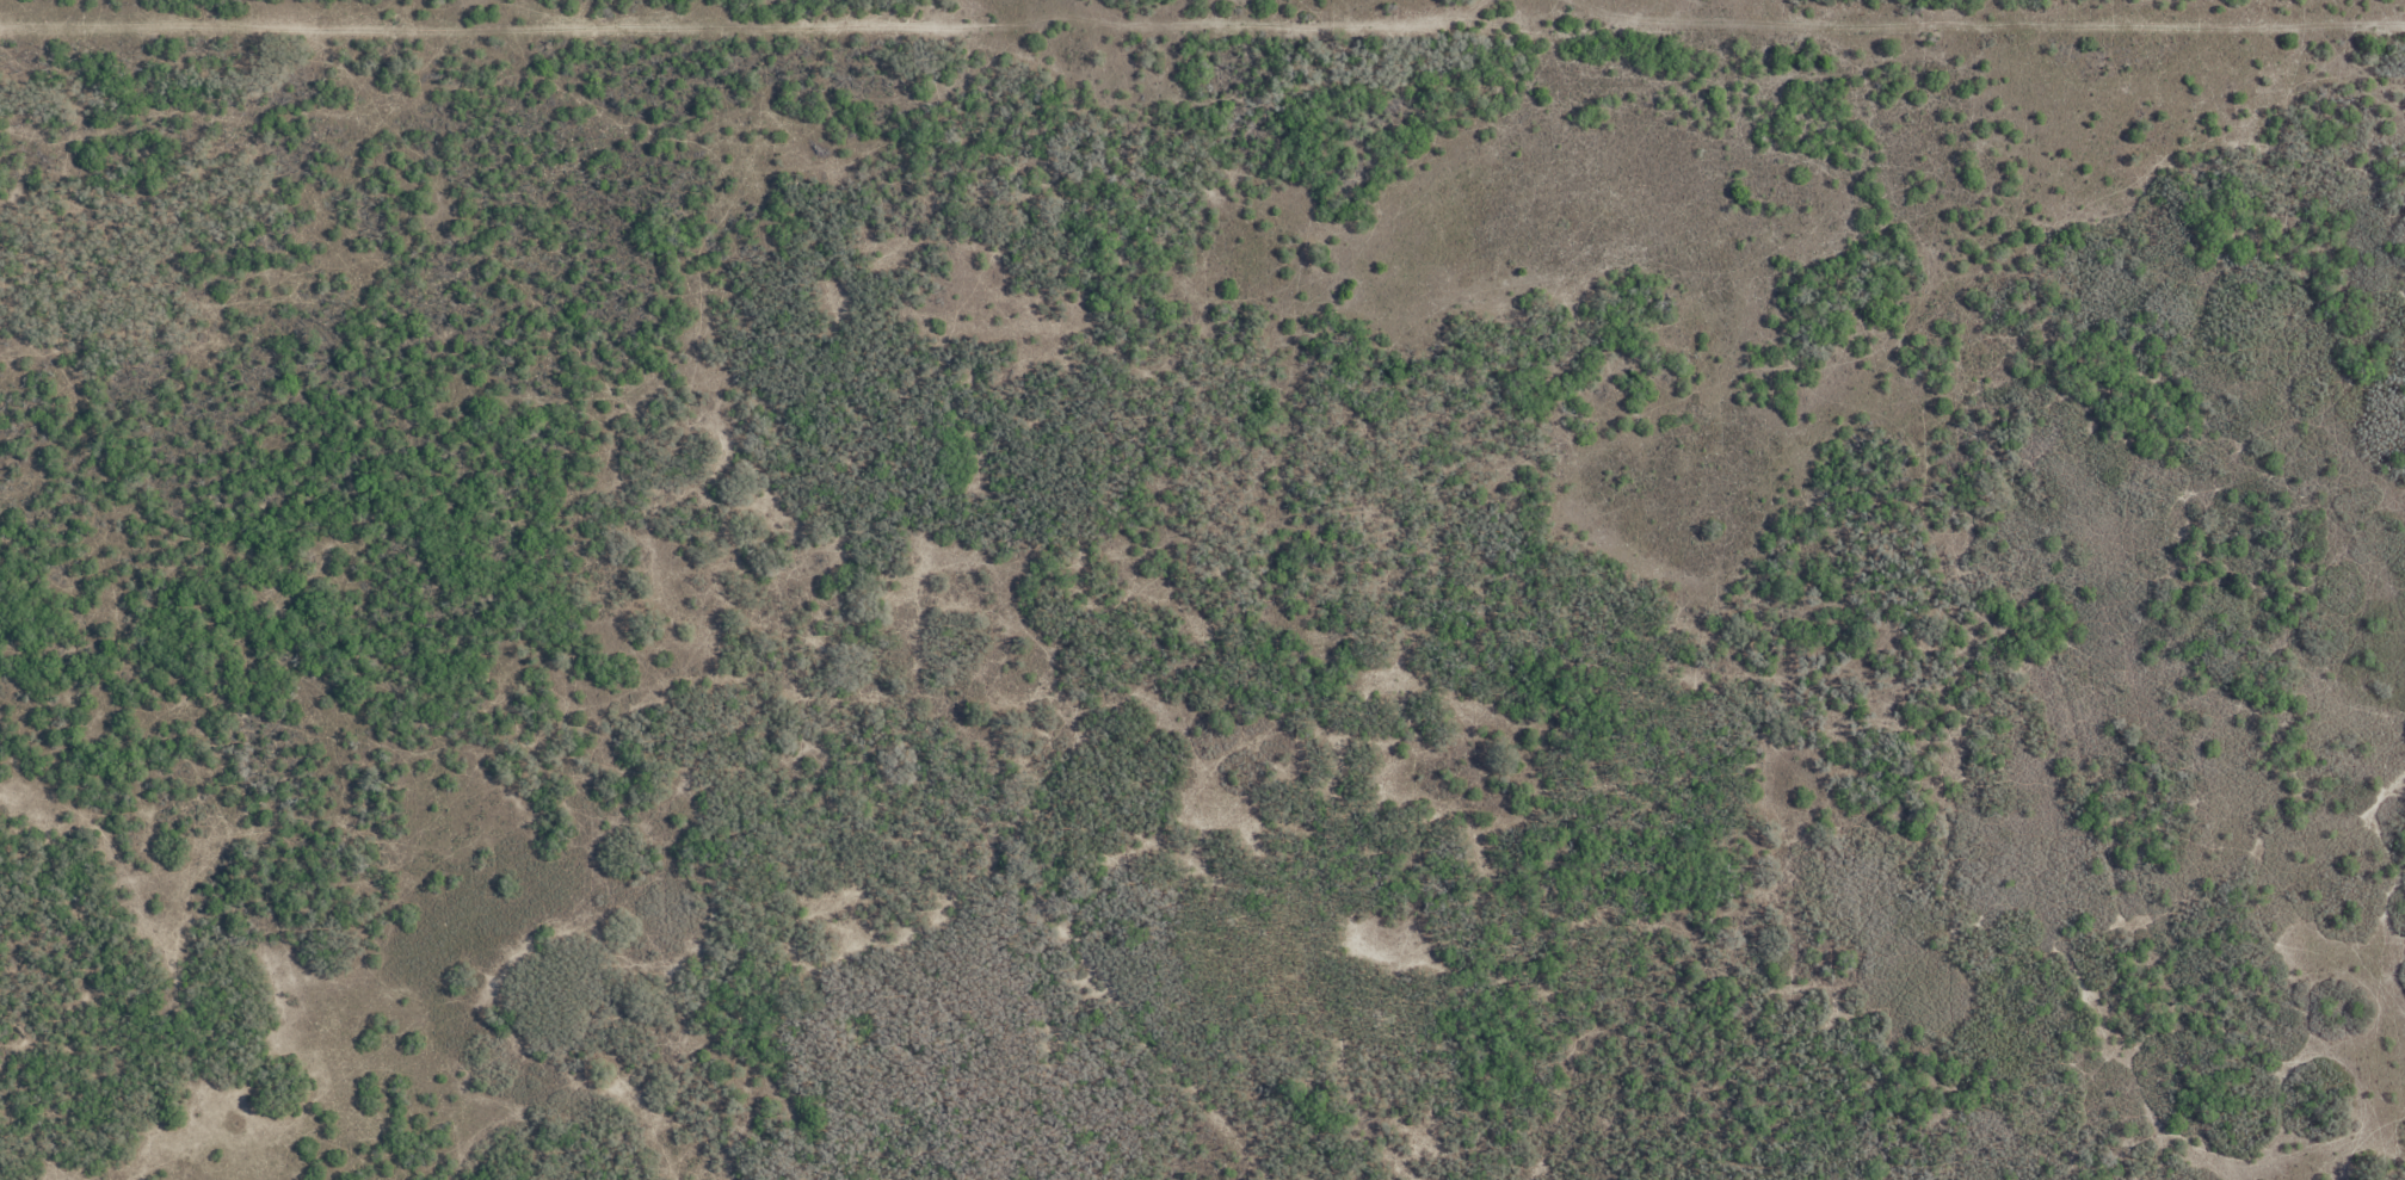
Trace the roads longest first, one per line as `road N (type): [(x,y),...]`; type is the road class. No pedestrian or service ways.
road 1 (residential): [(2404,66),(1956,66),(1923,88),(1894,157),(1911,243),(1934,260),(1979,369),(2144,873),(2162,884),(2252,1179)]

